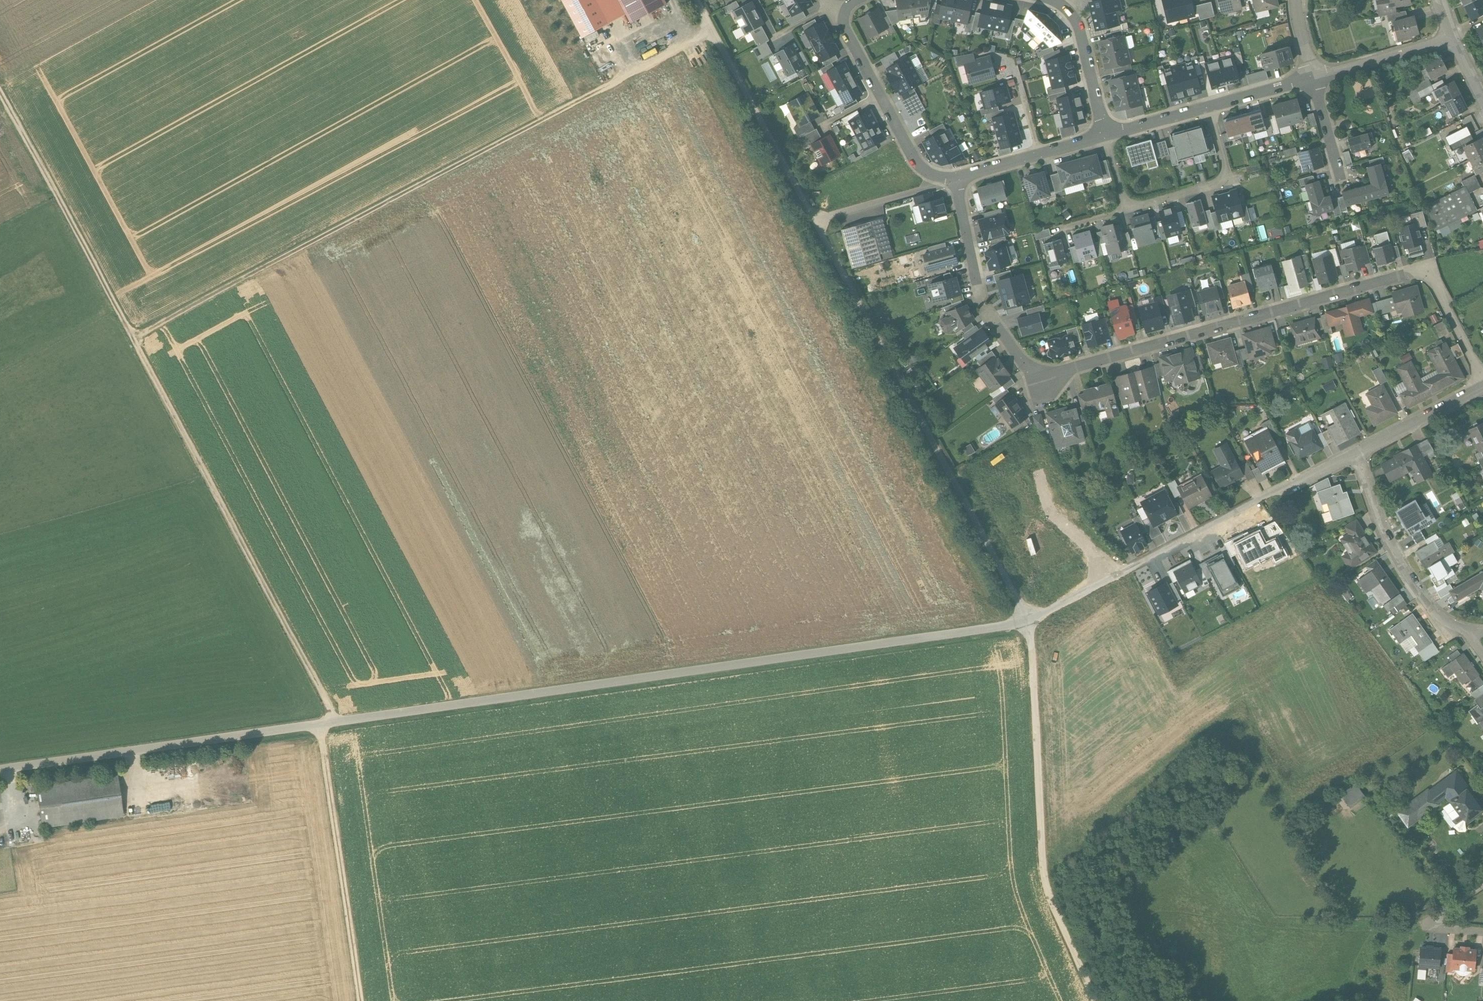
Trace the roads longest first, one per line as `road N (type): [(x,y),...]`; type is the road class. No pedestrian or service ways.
road 1 (track): [(1029,621),(0,770)]
road 2 (track): [(336,722),(0,93)]
road 3 (track): [(696,0),(1029,621)]
road 4 (track): [(131,339),(712,31)]
road 5 (residential): [(996,325),(1039,380),(1418,272),(1435,278),(1482,375)]
road 6 (track): [(1057,915),(1044,877),(1029,621)]
road 7 (residential): [(1116,576),(1355,455)]
road 8 (track): [(363,1000),(331,785)]
road 9 (residential): [(1463,631),(1433,614),(1397,562),(1355,455)]
road 10 (residential): [(1206,107),(1224,176),(1127,210)]
road 11 (residential): [(1107,135),(1080,29),(1052,0)]
road 12 (residential): [(1312,78),(1452,38)]
road 13 (track): [(954,180),(816,221)]
road 14 (residential): [(1355,455),(1482,389)]
road 15 (residential): [(1040,474),(1049,510),(1116,576)]
road 16 (residential): [(1482,884),(1431,922),(1438,931),(1482,933)]

